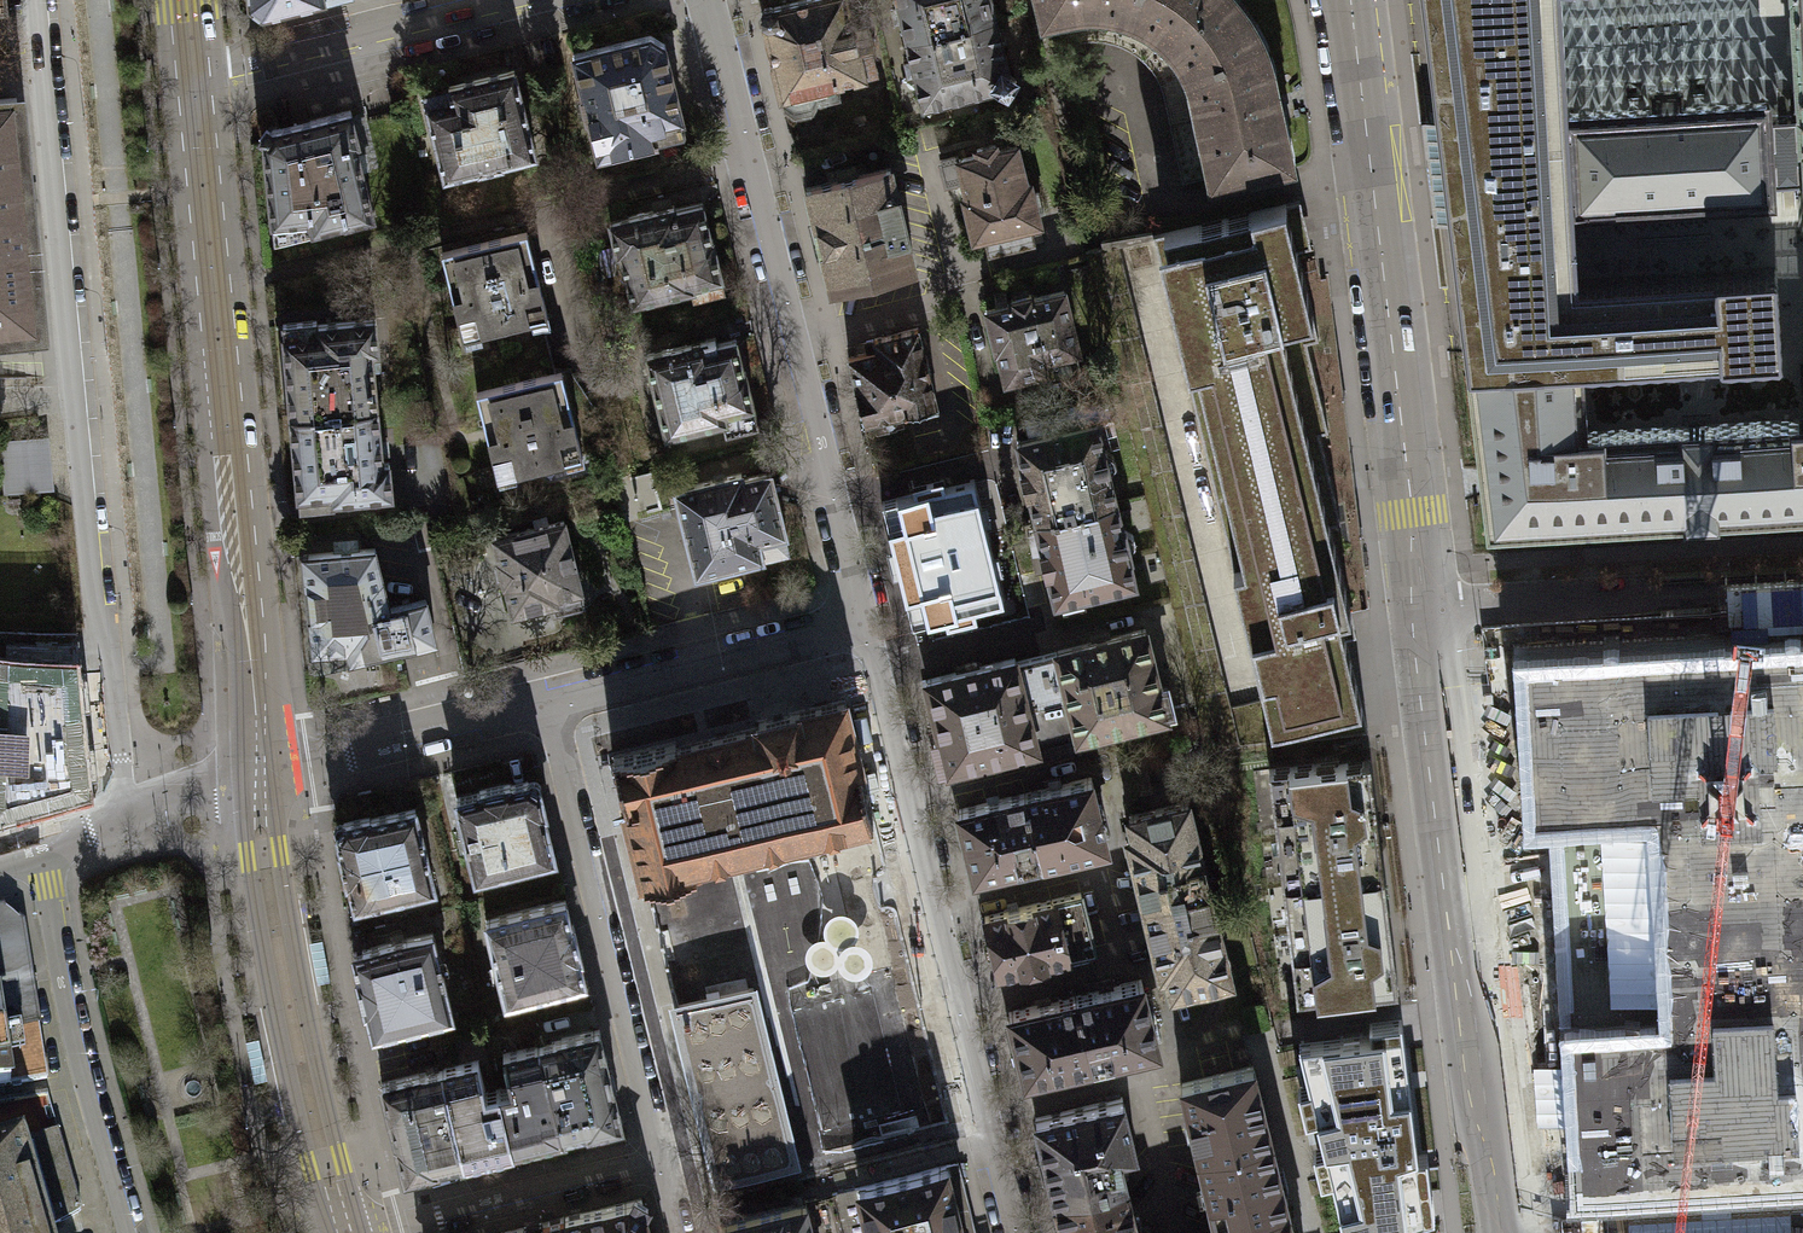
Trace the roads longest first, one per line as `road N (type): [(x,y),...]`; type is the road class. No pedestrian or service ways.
road 1 (residential): [(33,0),(109,735),(131,819)]
road 2 (tertiary): [(192,76),(254,775)]
road 3 (residential): [(861,623),(707,0)]
road 4 (residential): [(1012,1232),(861,623)]
road 5 (primary): [(1504,1232),(1425,611)]
road 6 (primary): [(1425,611),(1347,0)]
road 7 (residential): [(542,704),(658,1163)]
road 8 (tertiary): [(254,775),(284,1004),(319,1160),(348,1232)]
road 9 (residential): [(40,847),(78,1057),(128,1232)]
road 10 (residential): [(1802,585),(1425,611)]
road 11 (residential): [(542,704),(861,623)]
road 12 (residential): [(507,0),(192,76)]
road 13 (residential): [(254,775),(542,704)]
road 14 (residential): [(658,1163),(379,1232)]
road 15 (residential): [(131,819),(254,775)]

